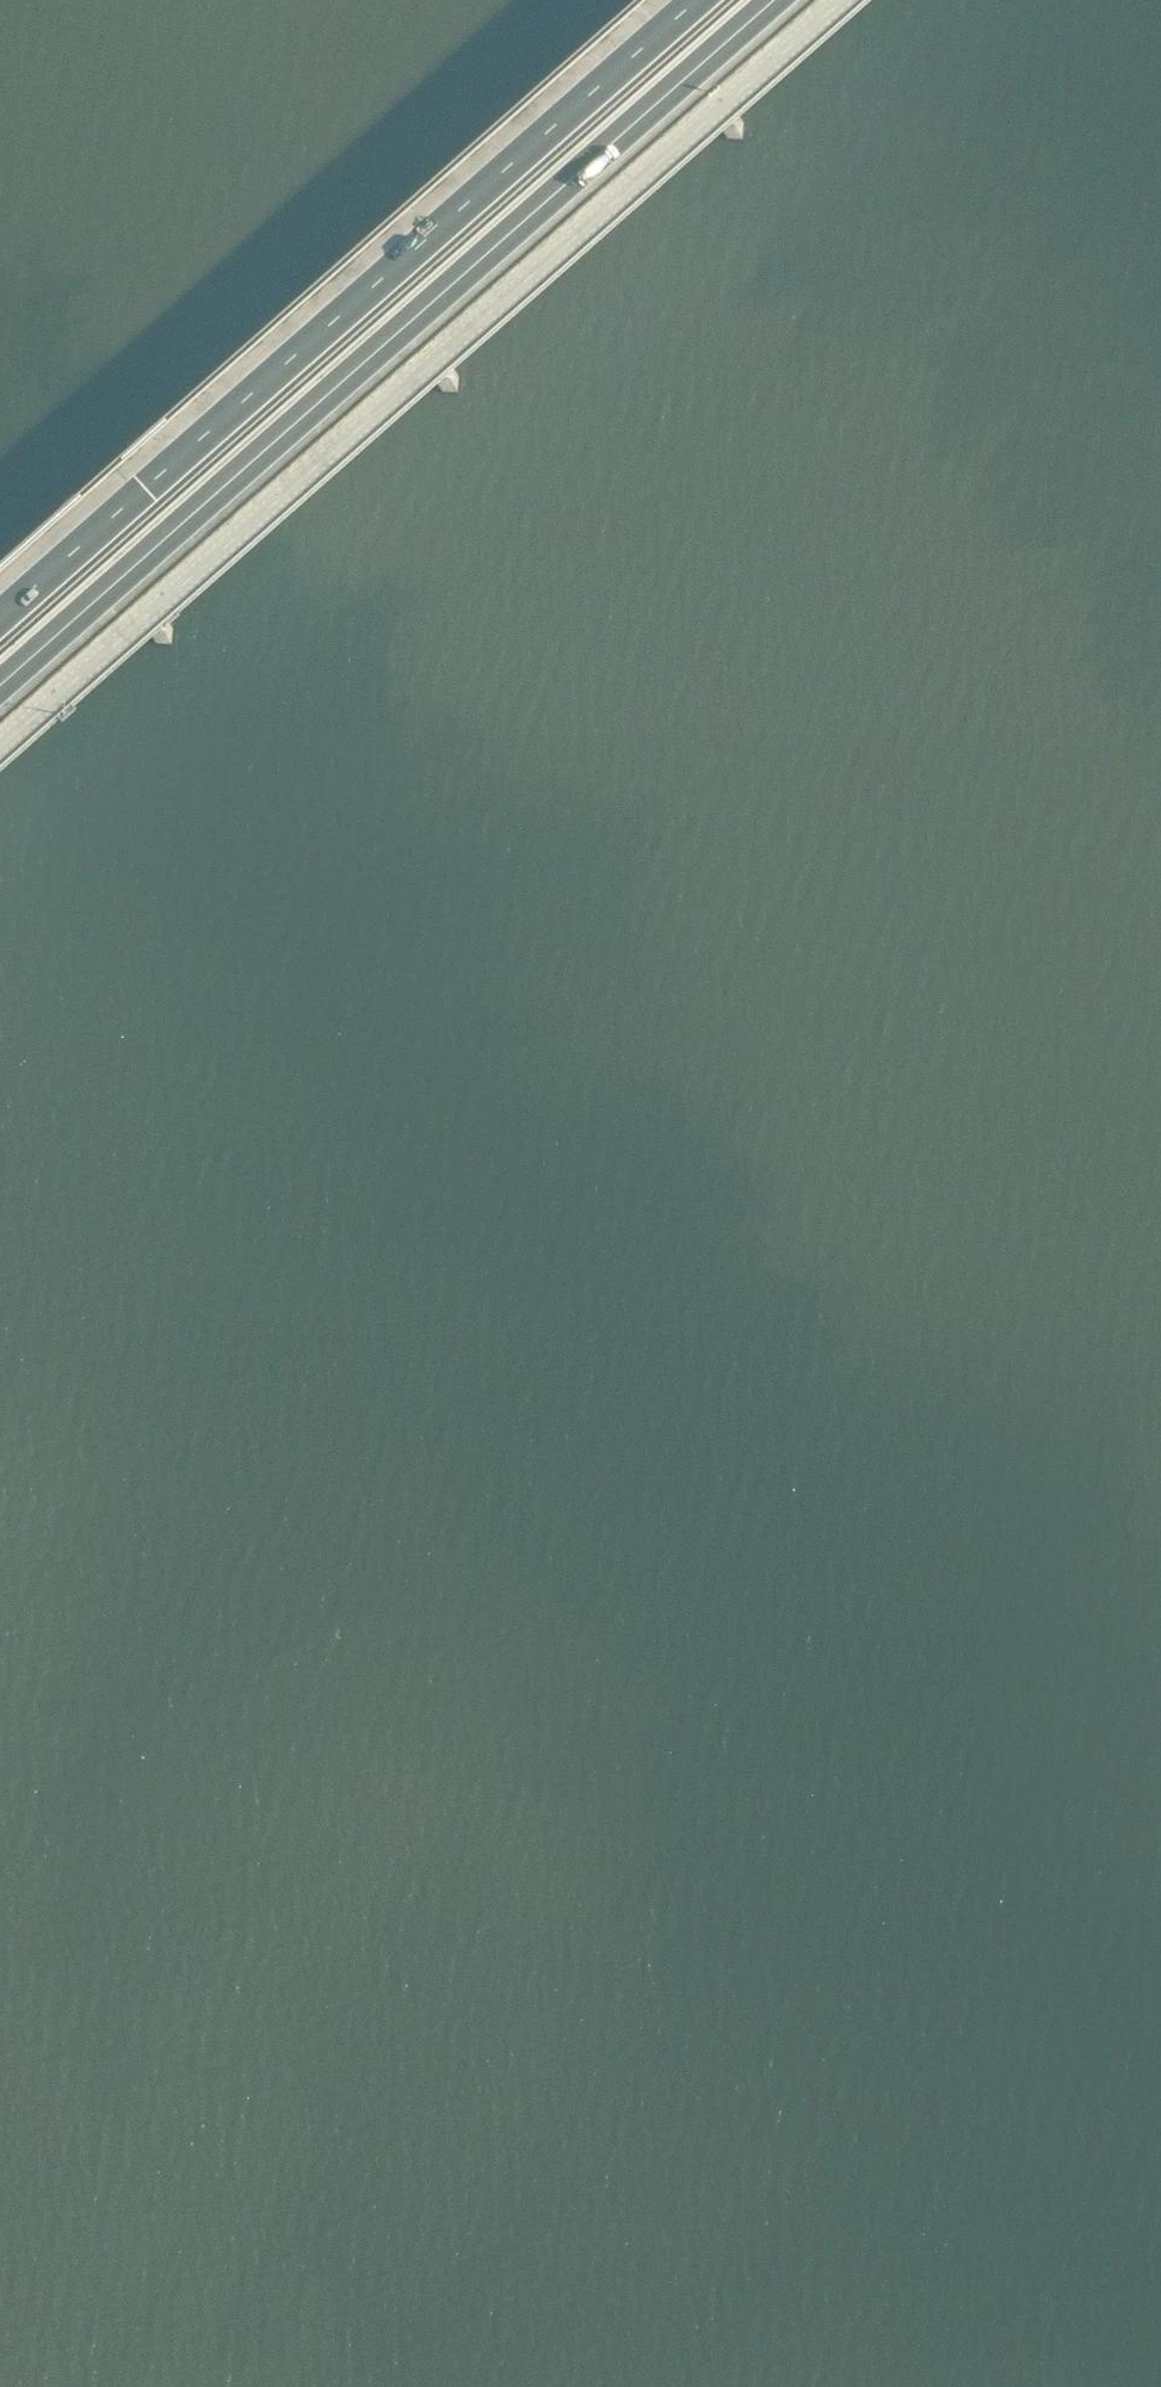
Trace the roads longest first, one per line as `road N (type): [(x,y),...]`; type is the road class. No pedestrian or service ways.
road 1 (unclassified): [(0,749),(847,0)]
road 2 (motorway): [(0,688),(778,0)]
road 3 (motorway): [(702,0),(0,621)]

